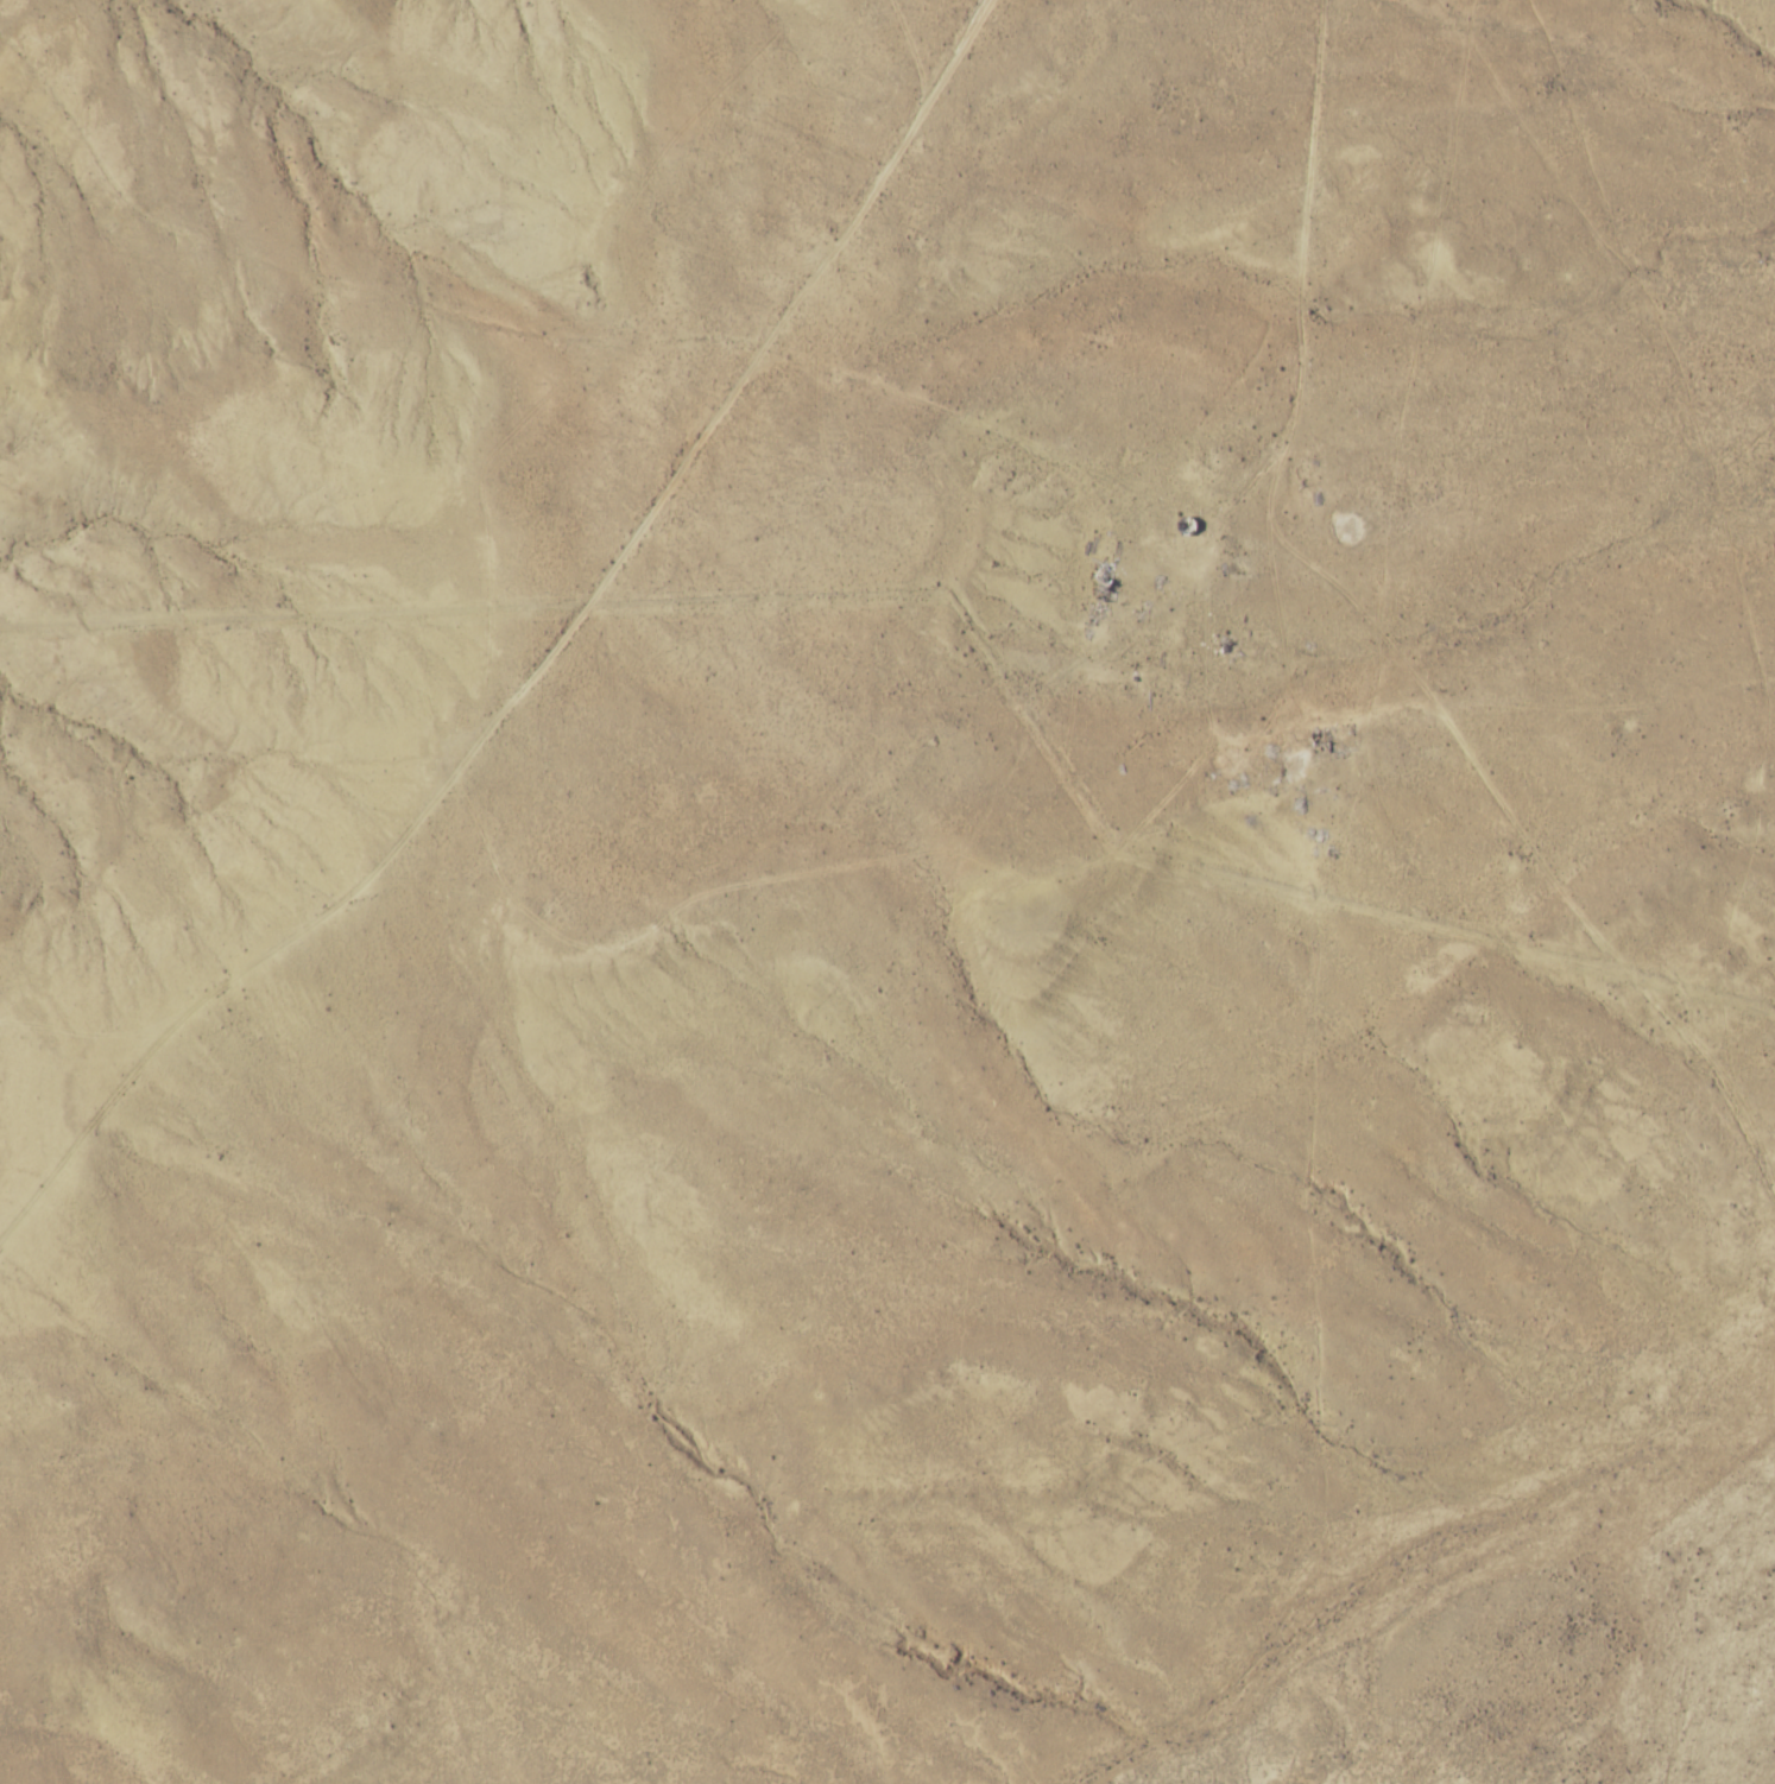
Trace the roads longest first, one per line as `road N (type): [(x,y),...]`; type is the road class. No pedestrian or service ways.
road 1 (residential): [(976,0),(758,352),(595,548),(494,717),(0,1202)]
road 2 (residential): [(758,352),(1156,505),(1224,491),(1257,453),(1344,0)]

